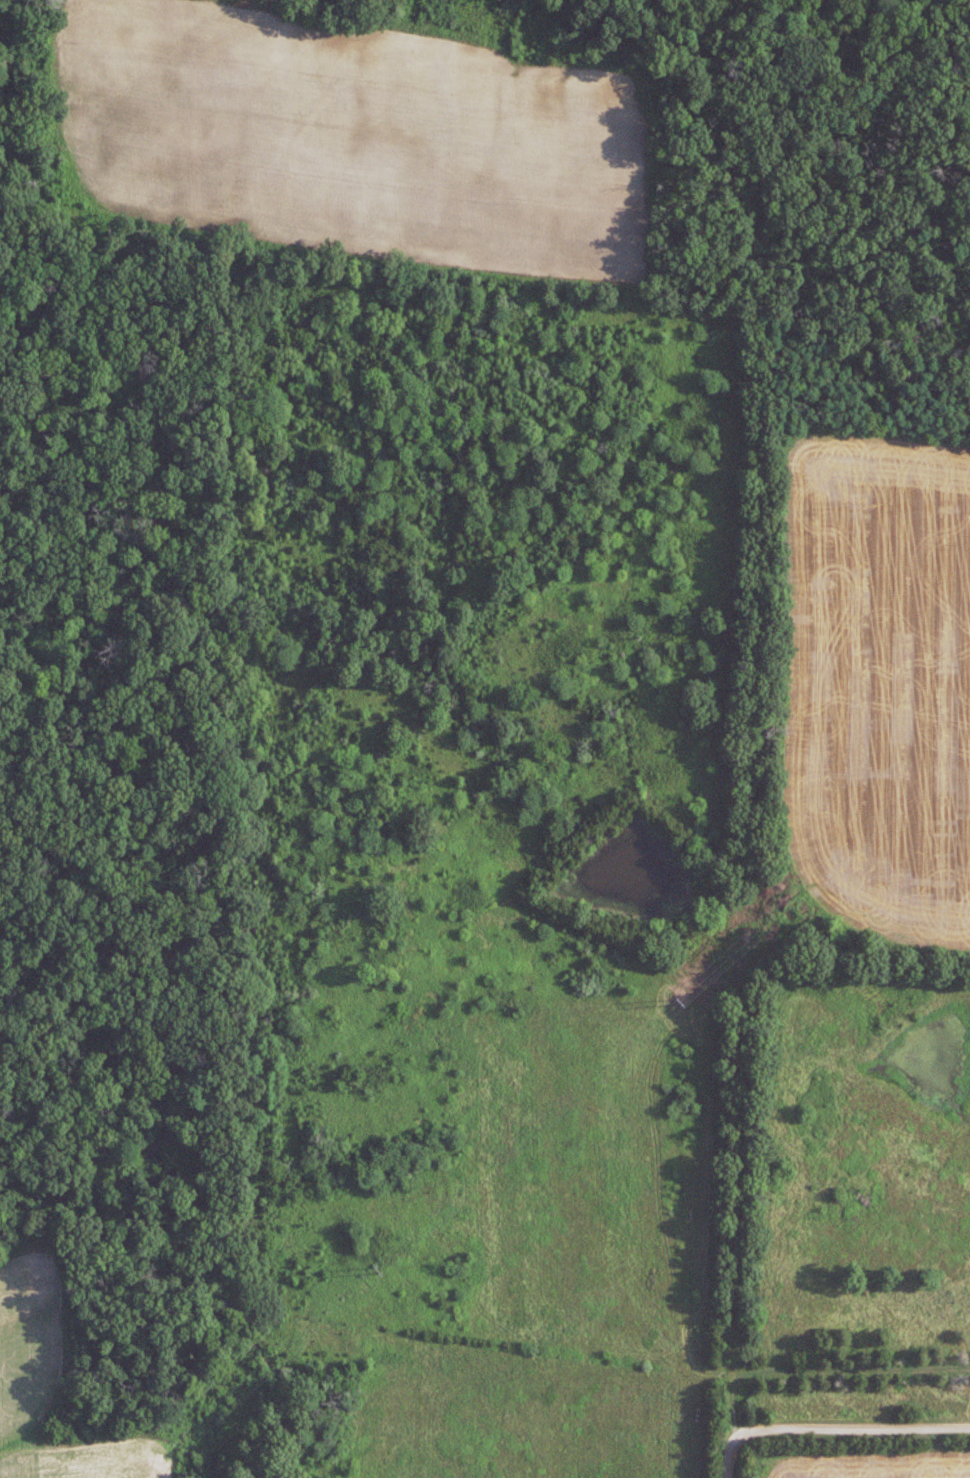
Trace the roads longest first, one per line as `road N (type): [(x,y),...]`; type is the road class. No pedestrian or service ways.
road 1 (residential): [(969,1429),(731,1435)]

